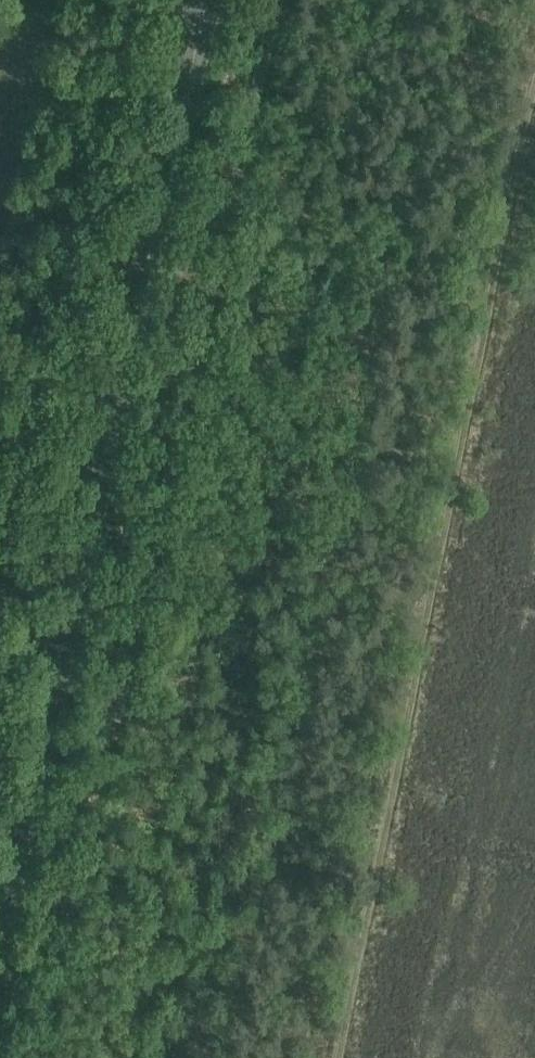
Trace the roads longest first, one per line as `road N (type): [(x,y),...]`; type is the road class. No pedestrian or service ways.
road 1 (secondary): [(0,928),(207,0)]

